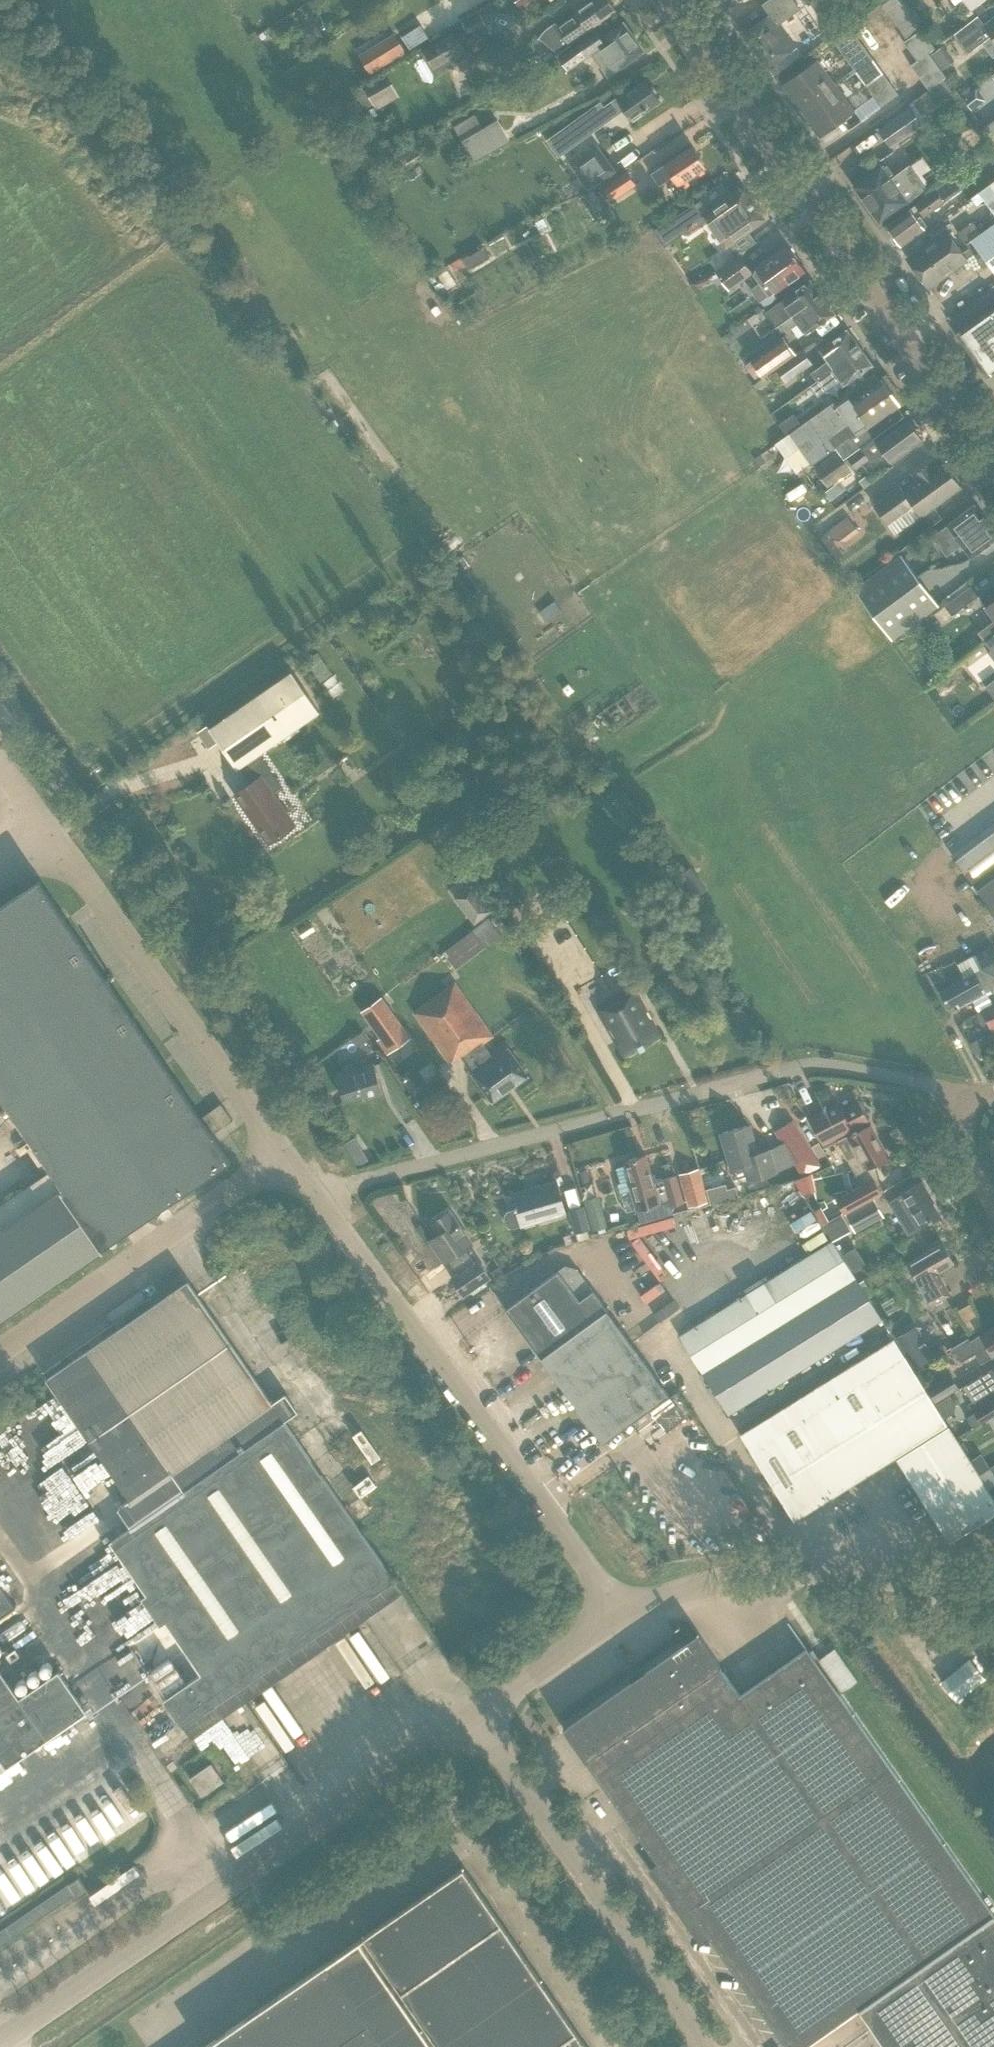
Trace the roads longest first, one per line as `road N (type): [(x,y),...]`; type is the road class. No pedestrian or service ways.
road 1 (unclassified): [(968,1091),(829,1065),(795,1067),(348,1181),(321,1201)]
road 2 (unclassified): [(0,2039),(473,1713)]
road 3 (tertiary): [(993,464),(664,0)]
road 4 (unclassified): [(612,1618),(588,1569),(321,1201)]
road 5 (unclassified): [(703,2046),(473,1713)]
road 6 (unclassified): [(290,1158),(50,833)]
road 7 (unclassified): [(612,1618),(685,1590),(788,1572),(993,1592)]
road 8 (unclassified): [(0,1356),(290,1158)]
road 9 (unclassified): [(473,1713),(612,1618)]
road 10 (unclassified): [(993,1204),(966,1154),(968,1091)]

